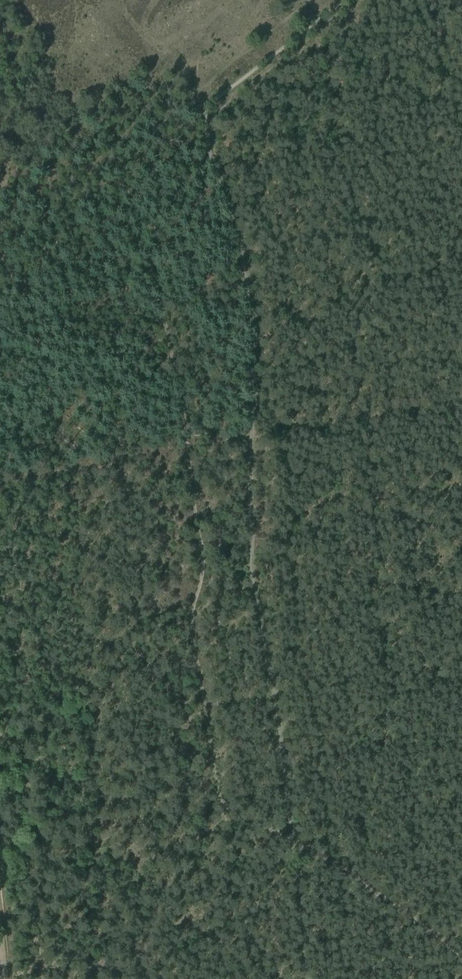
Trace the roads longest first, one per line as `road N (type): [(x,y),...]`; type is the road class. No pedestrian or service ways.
road 1 (track): [(461,961),(348,873),(235,814),(217,793),(192,626),(203,564),(180,391),(122,178),(129,146),(313,0)]
road 2 (track): [(205,123),(358,0)]

